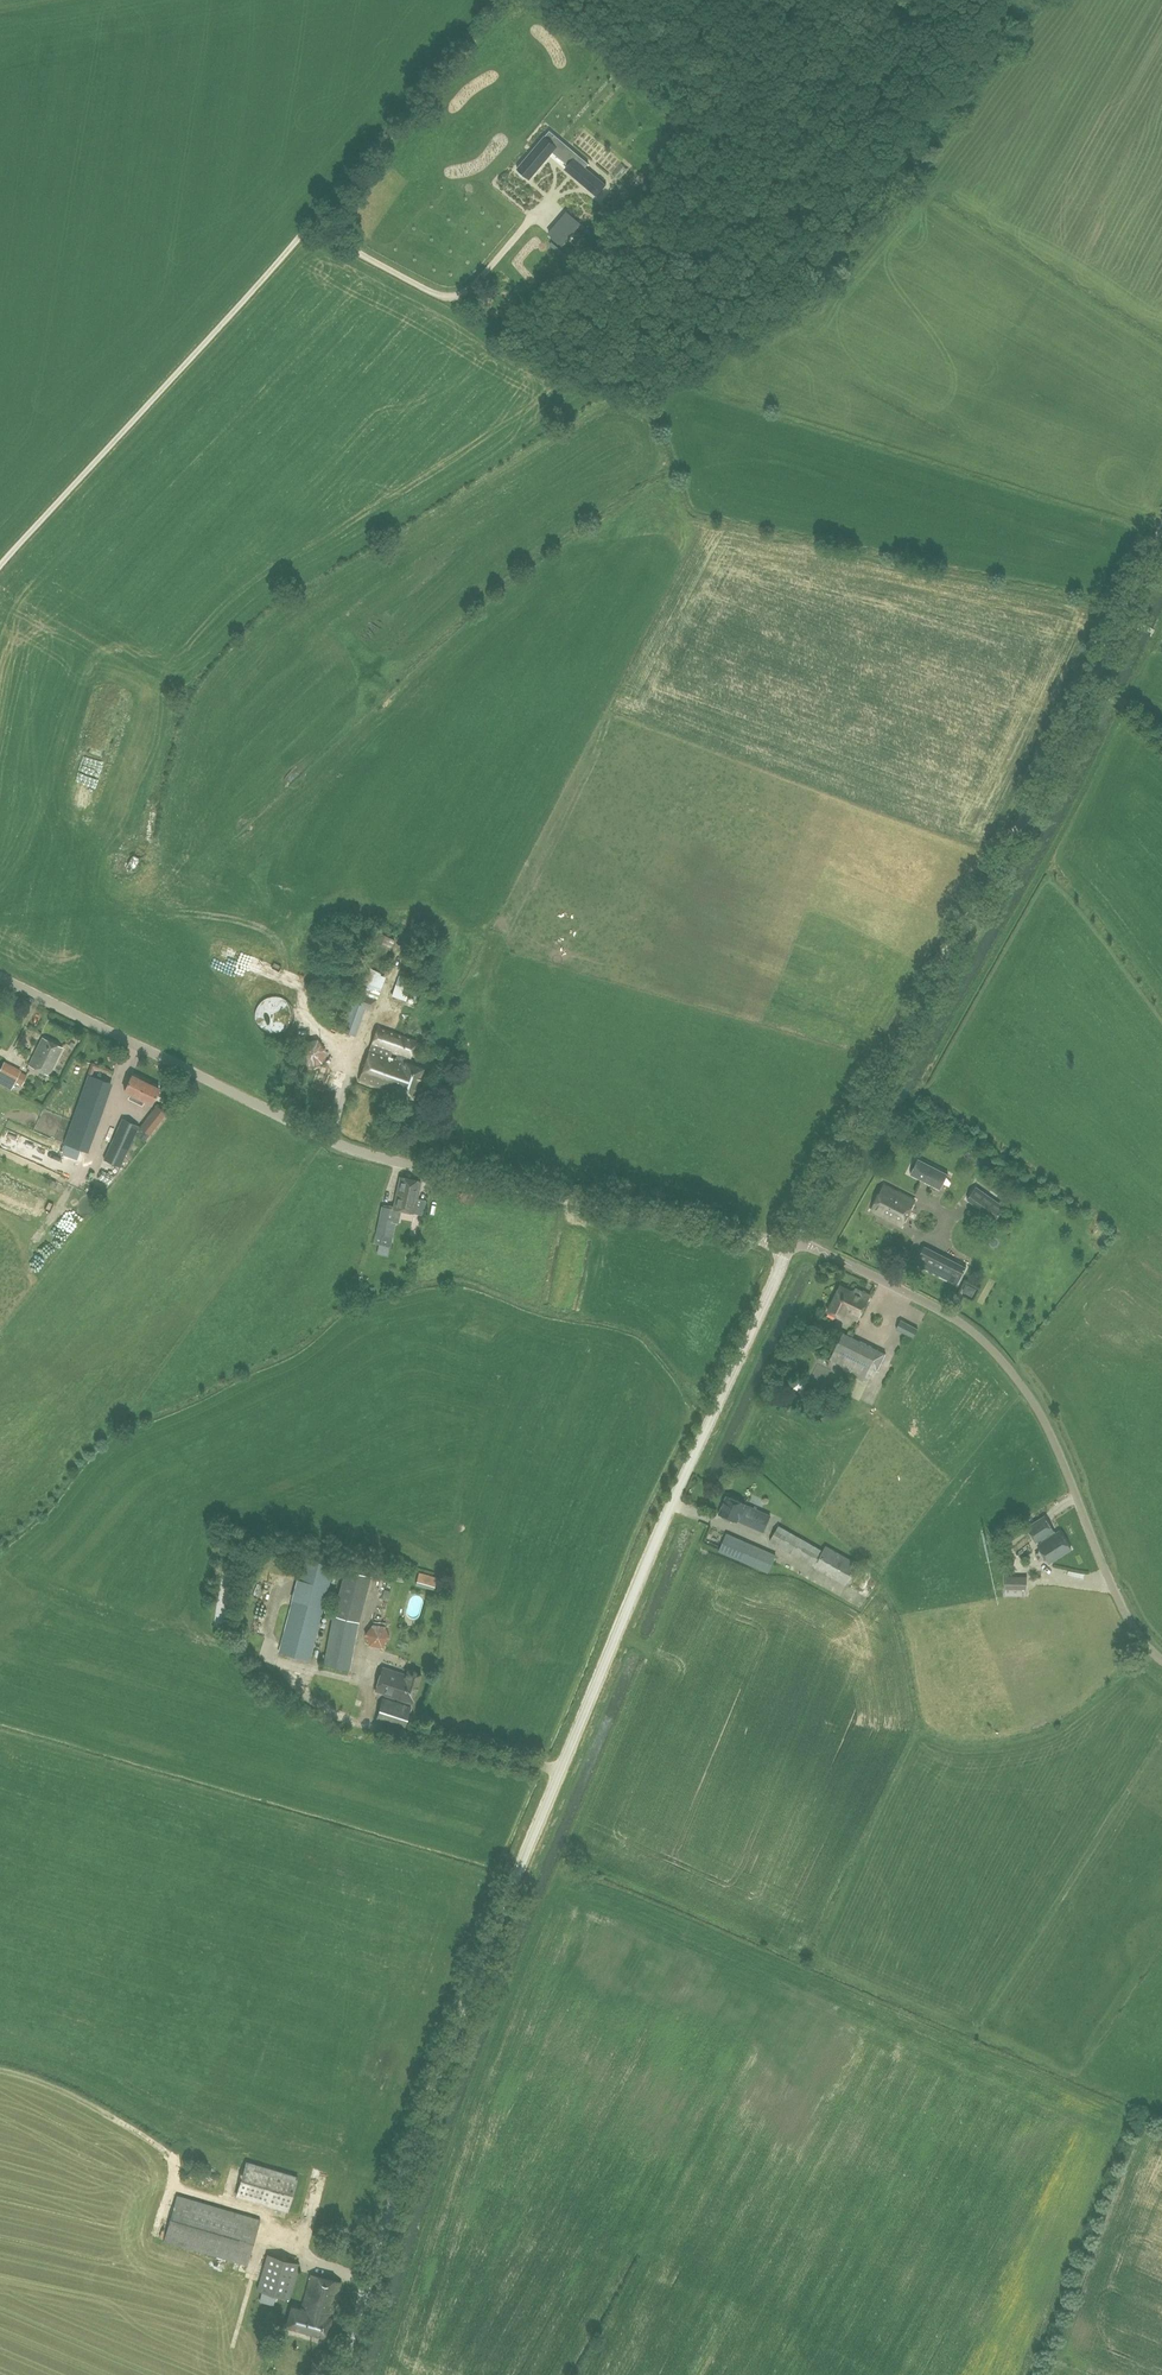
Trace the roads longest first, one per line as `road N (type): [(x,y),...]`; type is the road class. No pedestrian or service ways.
road 1 (tertiary): [(340,2374),(460,2016),(582,1712),(791,1243)]
road 2 (unclassified): [(791,1243),(341,1146),(0,976)]
road 3 (tertiary): [(791,1243),(1161,540)]
road 4 (unclassified): [(1161,1654),(1136,1633),(1035,1403),(990,1347),(909,1291),(791,1243)]

